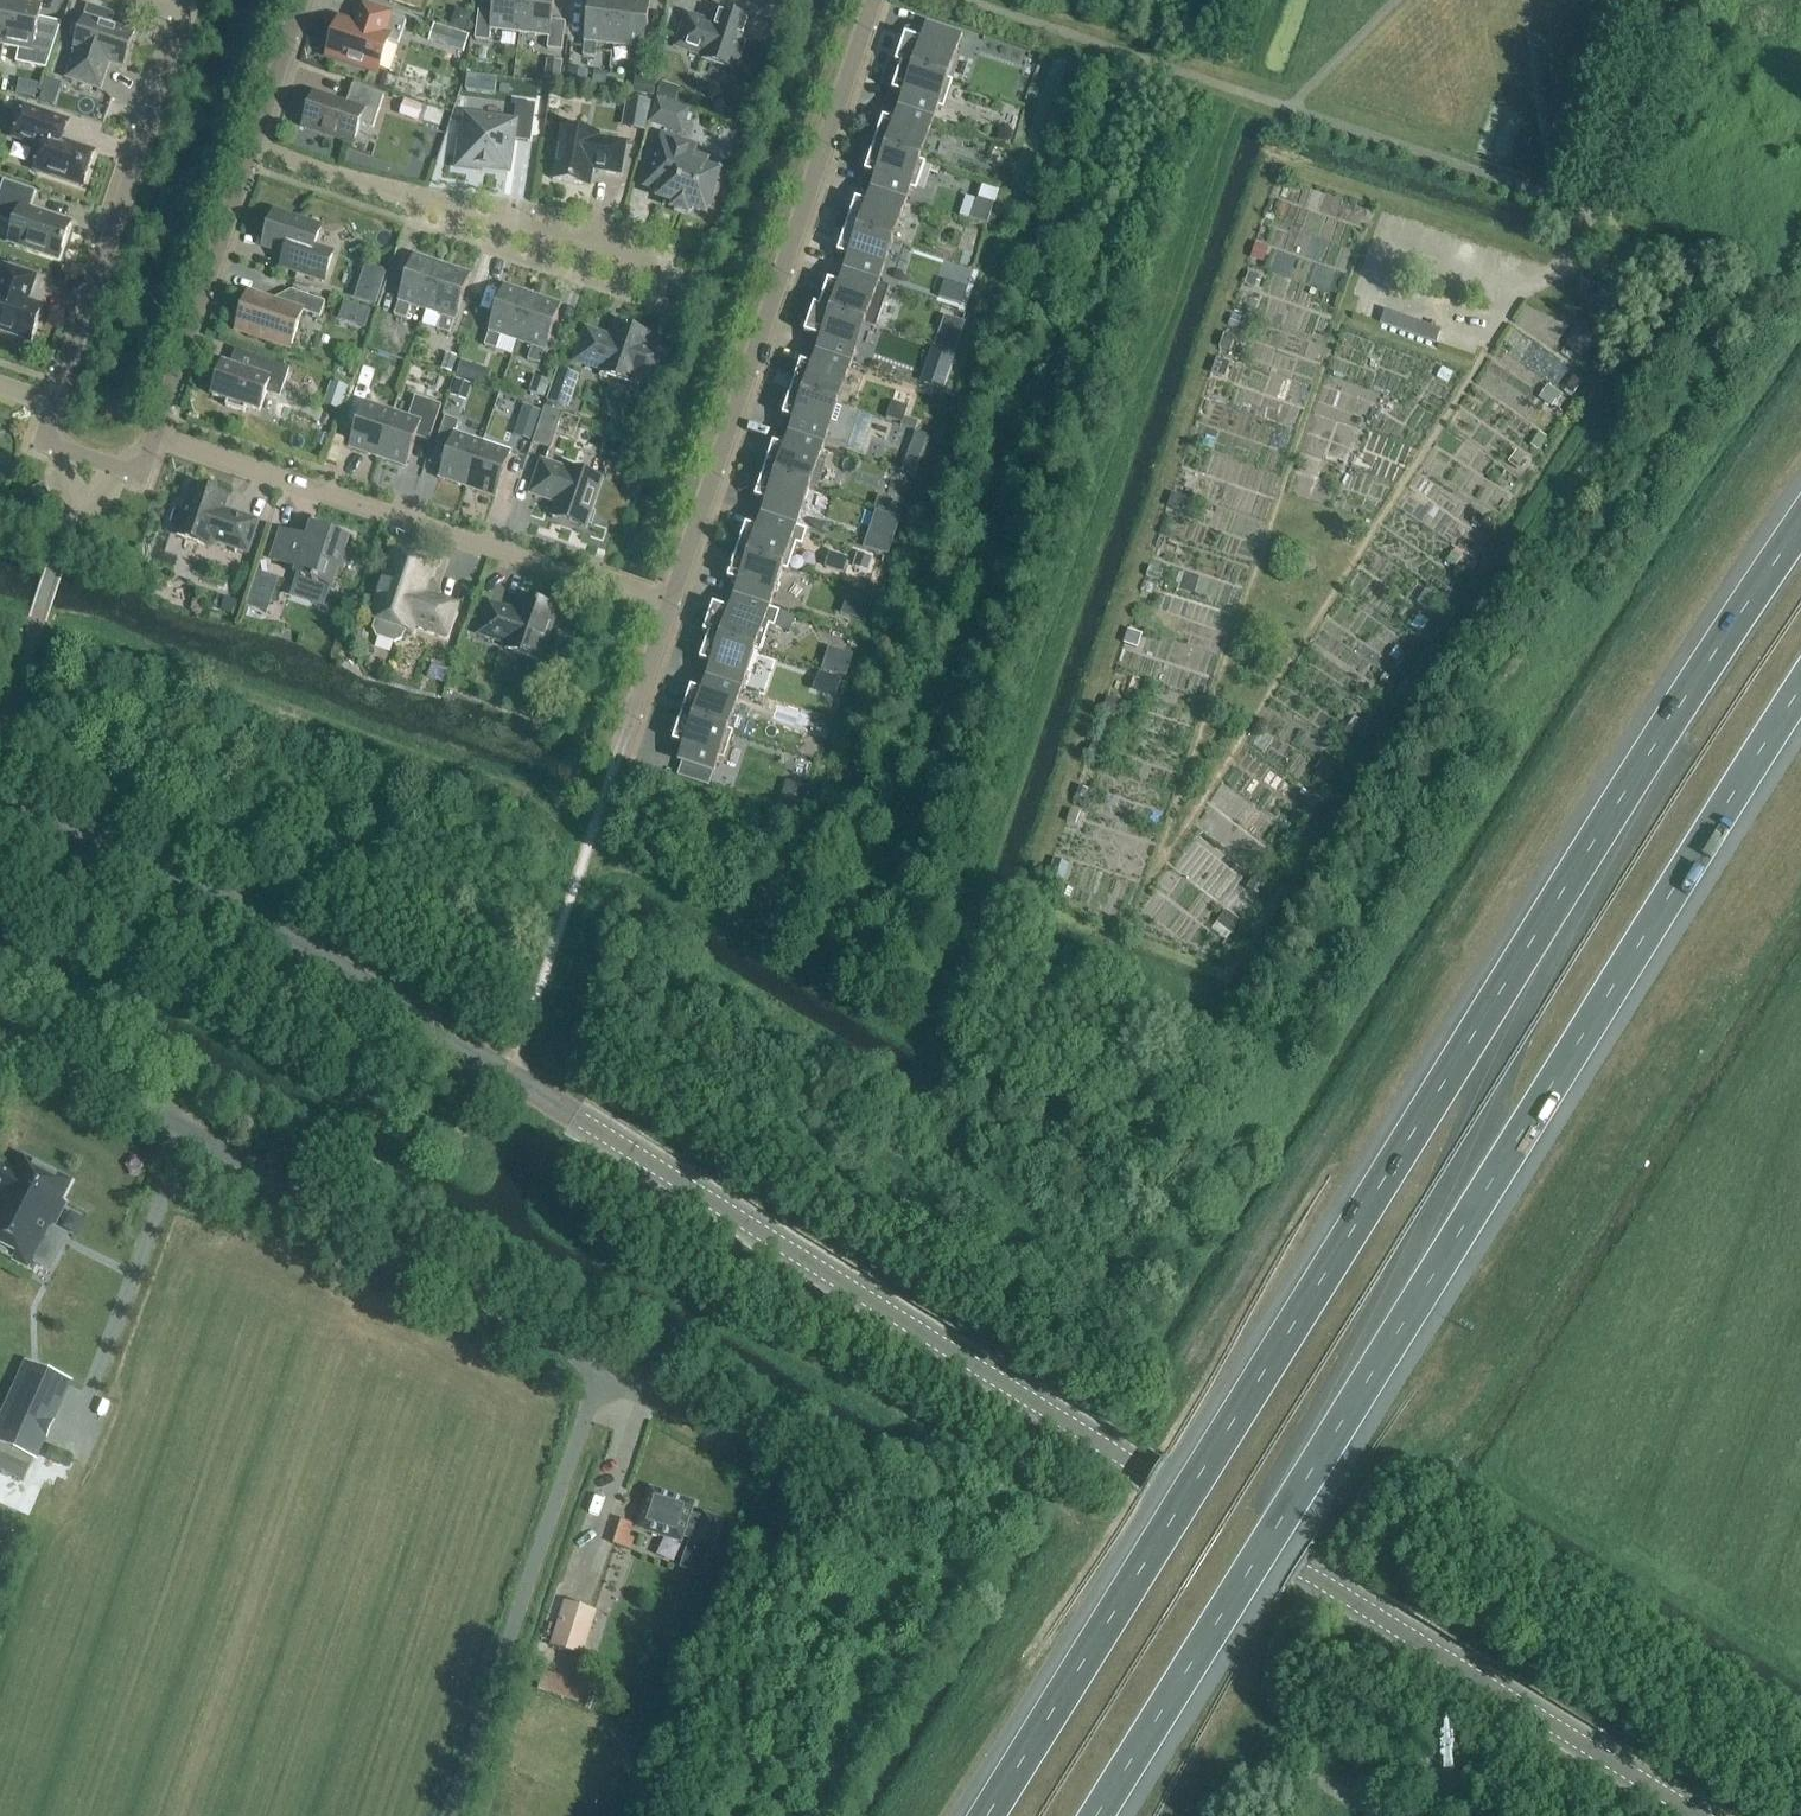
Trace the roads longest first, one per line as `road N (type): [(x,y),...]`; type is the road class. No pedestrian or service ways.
road 1 (tertiary): [(1698,1815),(263,923),(73,825),(0,800)]
road 2 (motorway): [(1800,526),(1711,656),(986,1815)]
road 3 (motorway): [(1098,1815),(1800,690)]
road 4 (unclassified): [(445,1815),(589,1374),(359,1234),(0,1045)]
road 5 (residential): [(886,0),(677,610)]
road 6 (unclassified): [(160,436),(605,585)]
road 7 (unclassified): [(250,140),(672,267)]
road 8 (residential): [(153,0),(176,21),(49,405)]
road 9 (residential): [(160,436),(250,140)]
road 10 (residential): [(49,405),(62,444),(100,460),(138,455),(160,436)]
road 11 (residential): [(250,140),(297,0)]
road 12 (residential): [(677,610),(634,733)]

